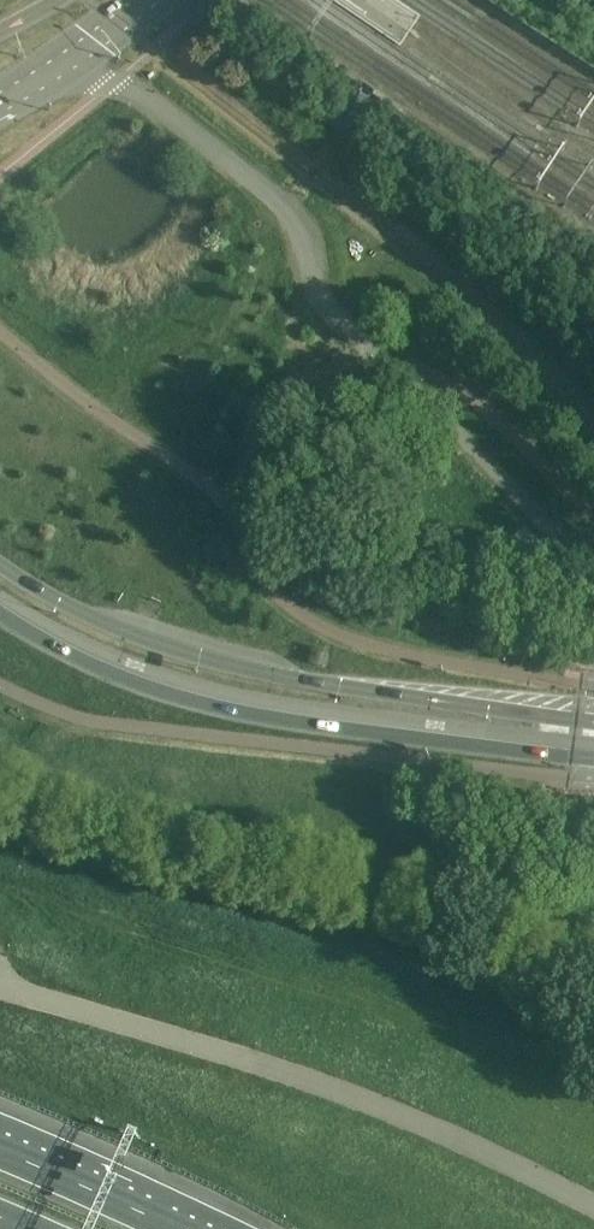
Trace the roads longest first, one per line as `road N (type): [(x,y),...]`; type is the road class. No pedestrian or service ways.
road 1 (secondary): [(593,724),(197,657),(104,623),(0,563)]
road 2 (secondary): [(0,613),(153,687),(237,708),(593,755)]
road 3 (motorway): [(180,1228),(0,1149)]
road 4 (secondary): [(0,106),(149,0)]

